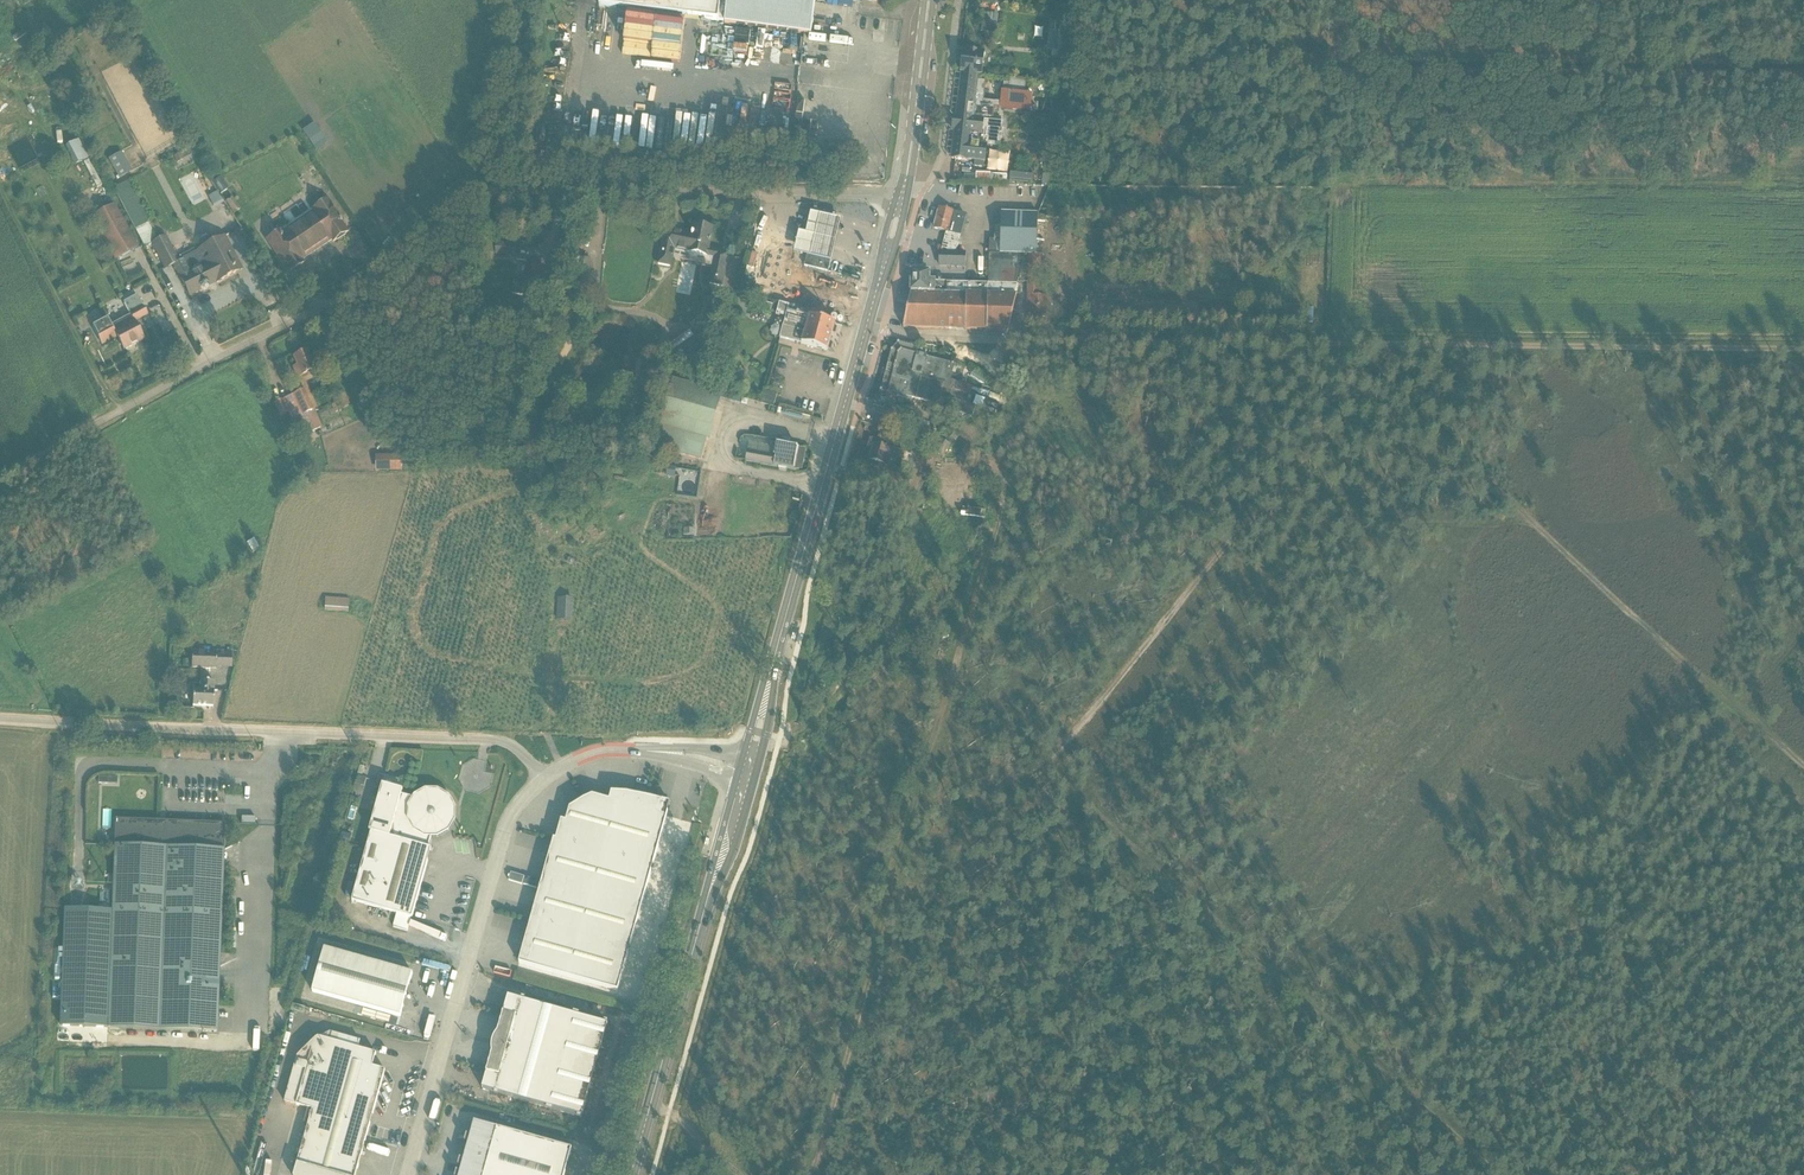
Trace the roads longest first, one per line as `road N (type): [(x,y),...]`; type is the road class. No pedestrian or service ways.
road 1 (track): [(1803,348),(1042,341),(993,496),(811,1174)]
road 2 (unclassified): [(0,479),(90,424),(352,292),(461,196),(903,195)]
road 3 (track): [(754,746),(779,746),(812,722),(869,651),(889,639),(904,646),(1048,767),(1487,1174)]
road 4 (track): [(1402,344),(1048,767),(874,944)]
road 5 (track): [(1118,0),(1294,79),(1803,78)]
road 6 (track): [(1803,776),(1520,518),(1354,343)]
road 7 (track): [(1341,1174),(1733,712)]
road 8 (unclassified): [(544,779),(496,741),(0,721)]
road 9 (primary): [(748,771),(866,328)]
road 10 (unclassified): [(544,779),(508,819),(408,1174)]
road 11 (primary): [(631,1174),(748,771)]
road 12 (unclassified): [(748,771),(608,751),(544,779)]
road 13 (track): [(484,191),(513,75),(508,0)]
road 14 (secondary): [(905,184),(929,0)]
road 15 (unclassified): [(1042,341),(866,328)]
road 16 (primary): [(866,328),(903,195)]

